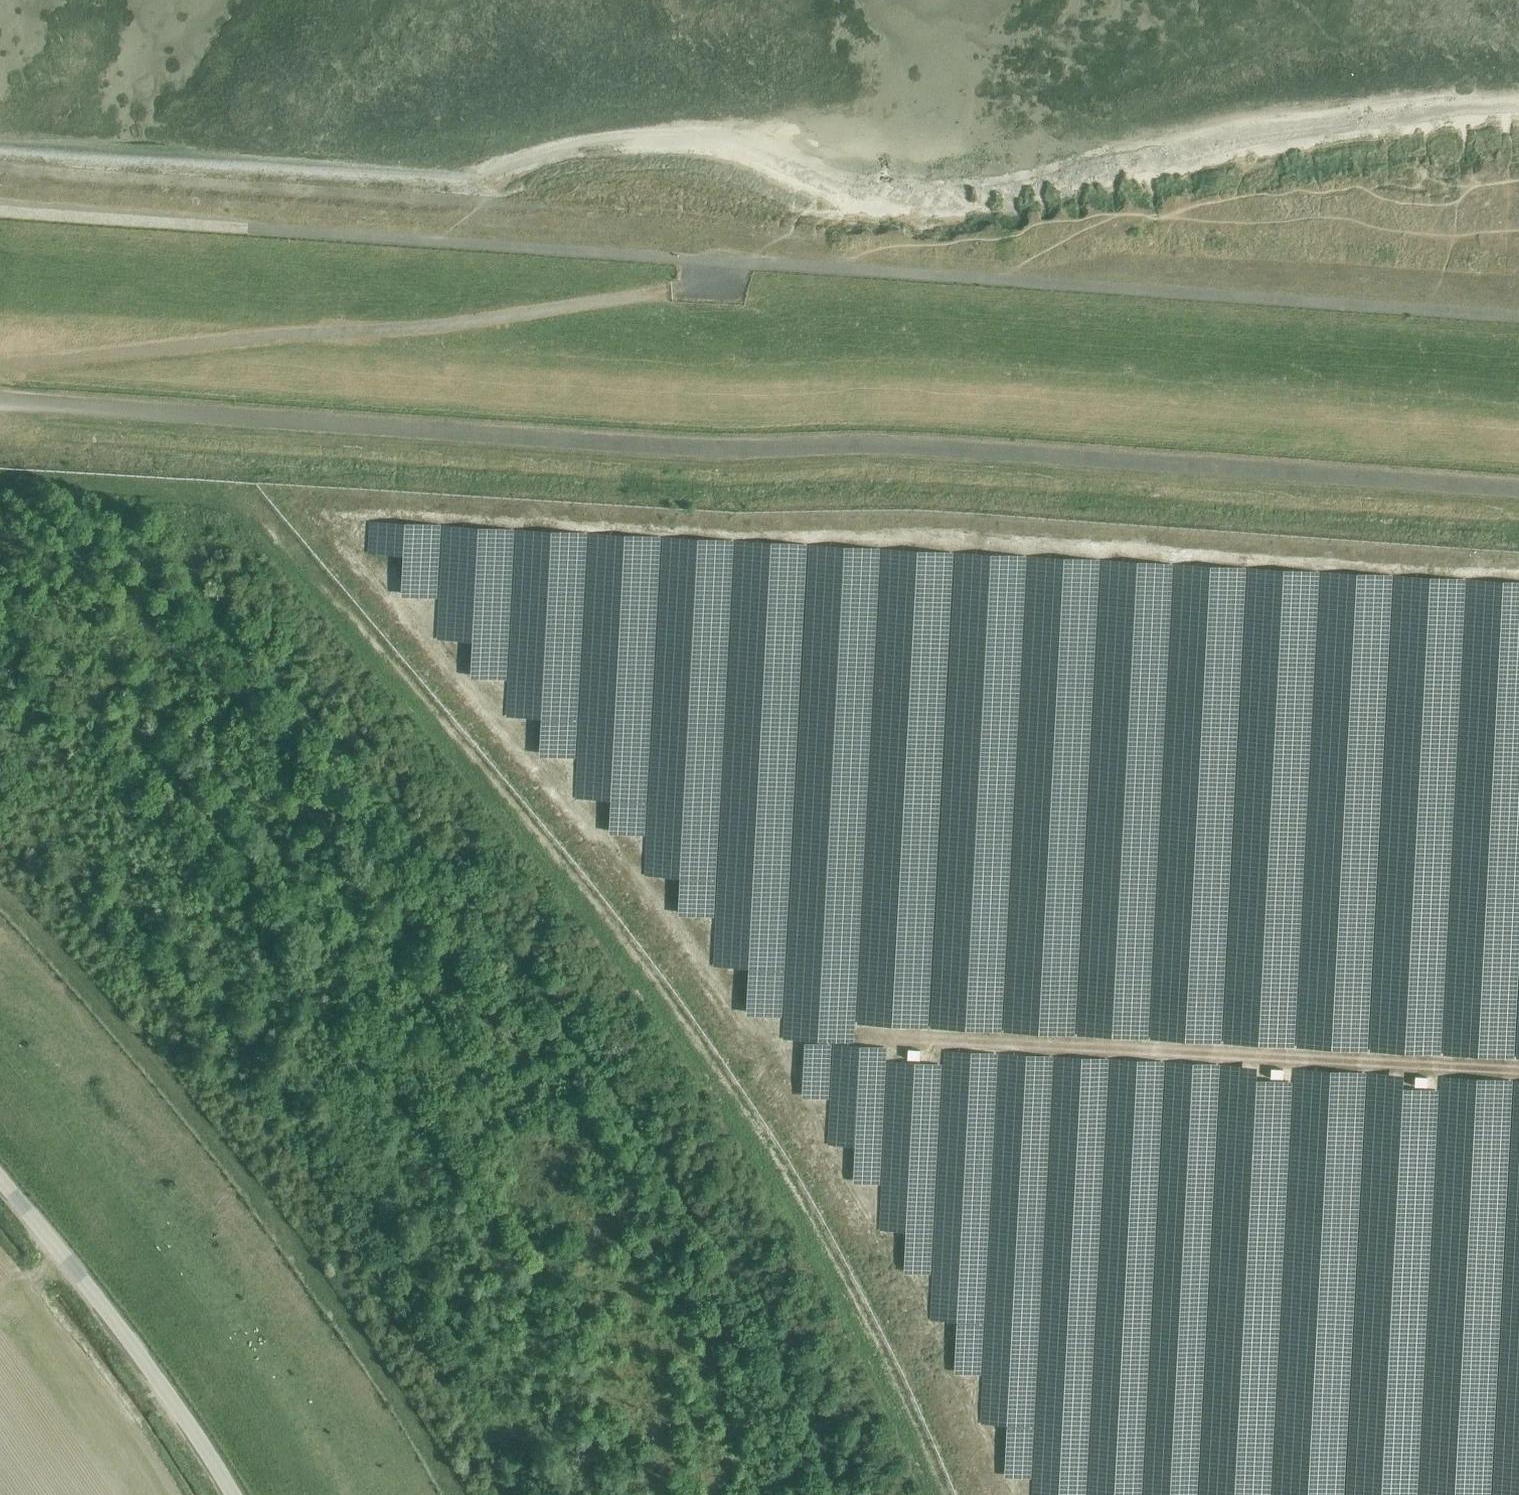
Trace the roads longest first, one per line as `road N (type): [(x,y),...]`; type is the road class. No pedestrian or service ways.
road 1 (unclassified): [(1518,490),(864,445),(704,450),(0,398)]
road 2 (unclassified): [(233,1494),(150,1373),(0,1187)]

